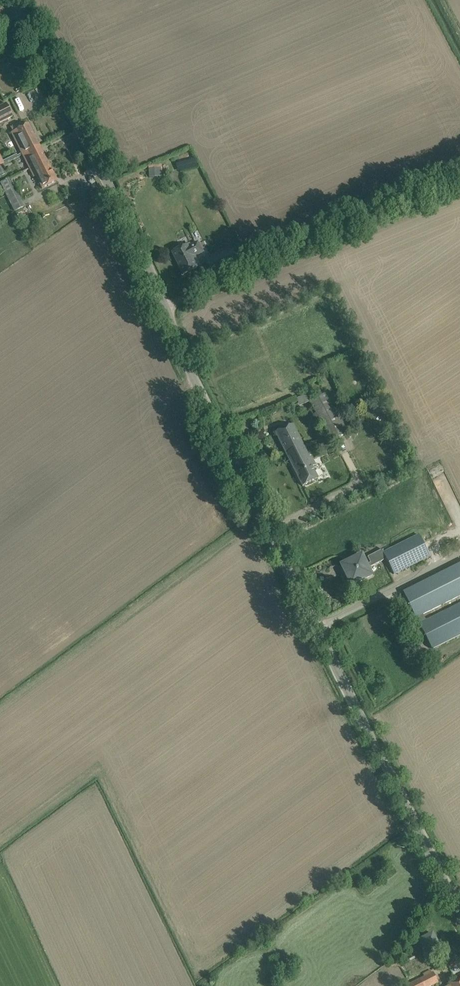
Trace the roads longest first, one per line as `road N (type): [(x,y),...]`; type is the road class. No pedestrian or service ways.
road 1 (unclassified): [(459,909),(12,4)]
road 2 (track): [(459,183),(168,314)]

